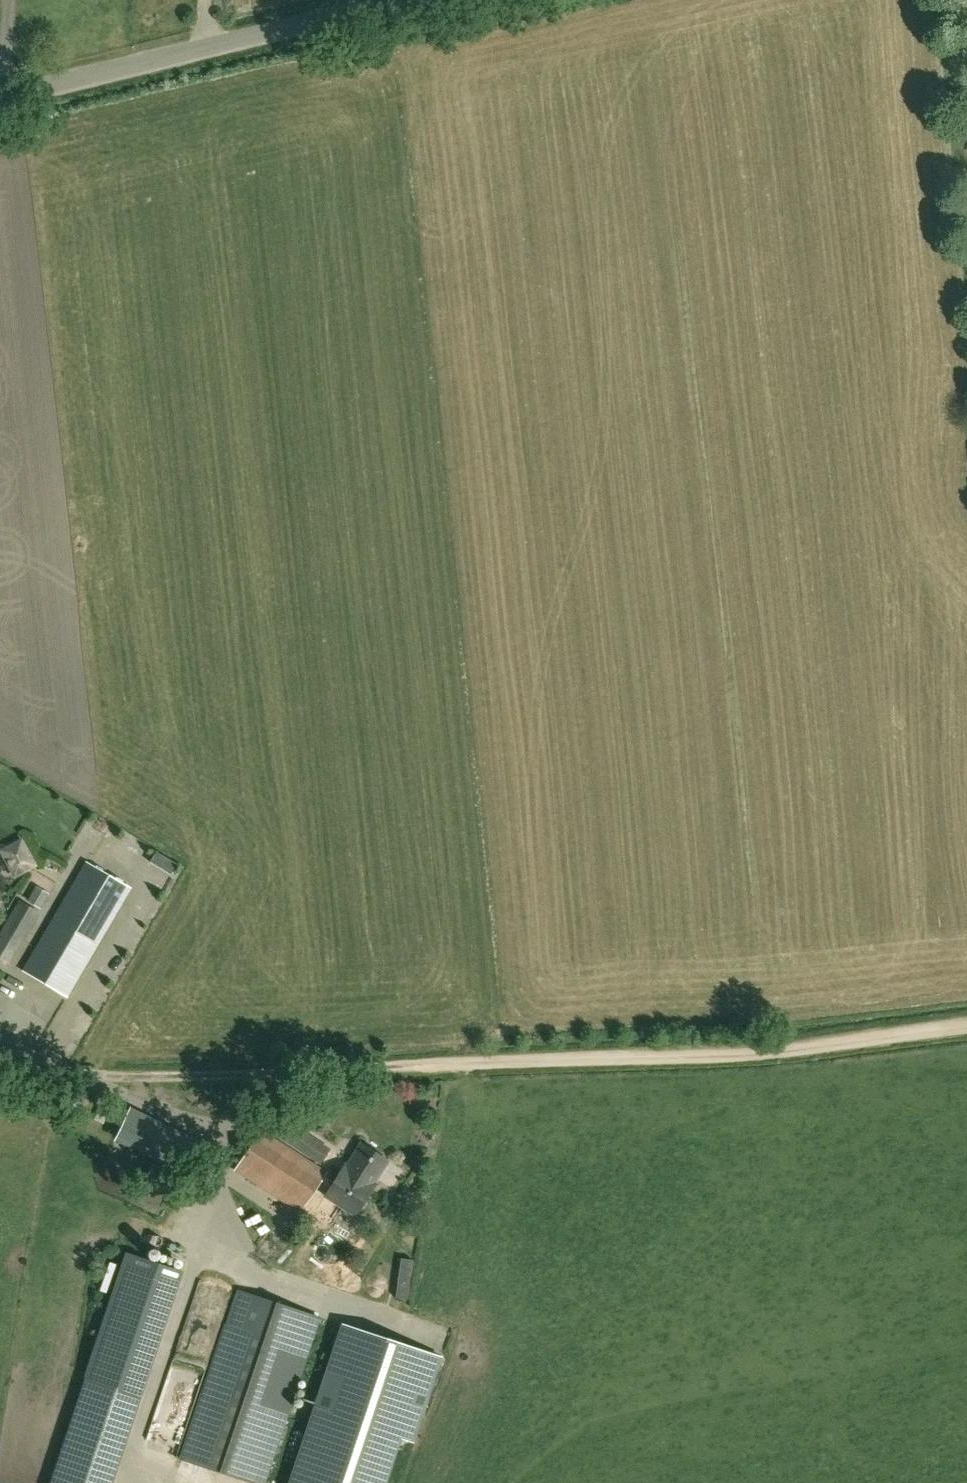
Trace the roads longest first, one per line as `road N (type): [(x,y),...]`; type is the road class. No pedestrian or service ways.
road 1 (track): [(966,1029),(777,1054),(314,1075),(153,1079),(91,1071)]
road 2 (unclassified): [(0,100),(403,0)]

